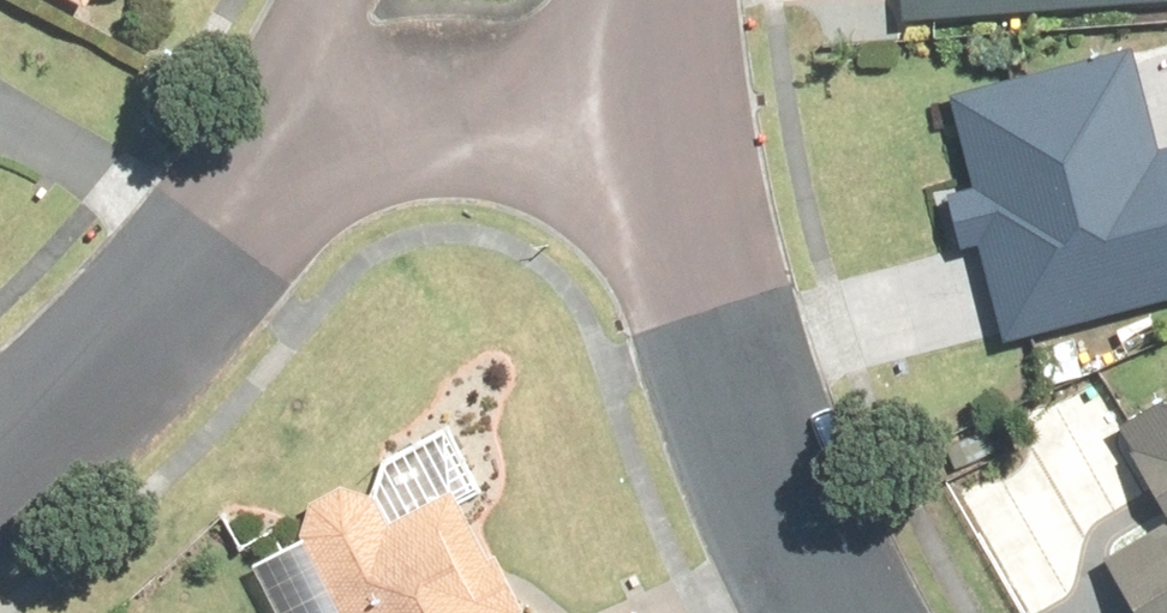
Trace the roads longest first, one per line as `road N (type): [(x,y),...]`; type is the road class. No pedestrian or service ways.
road 1 (residential): [(828,612),(638,177)]
road 2 (residential): [(213,240),(371,141),(481,127),(638,177)]
road 3 (residential): [(0,456),(213,240)]
road 4 (residential): [(213,240),(346,0)]
road 5 (residential): [(638,177),(623,0)]

